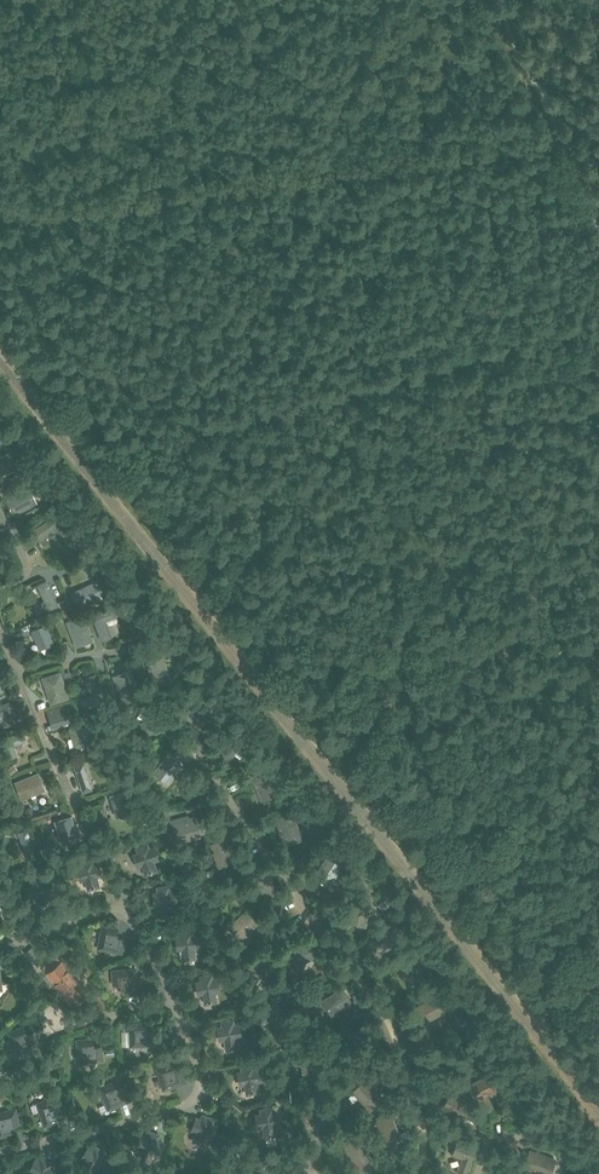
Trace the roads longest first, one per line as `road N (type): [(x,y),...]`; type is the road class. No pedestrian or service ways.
road 1 (track): [(481,0),(598,230)]

